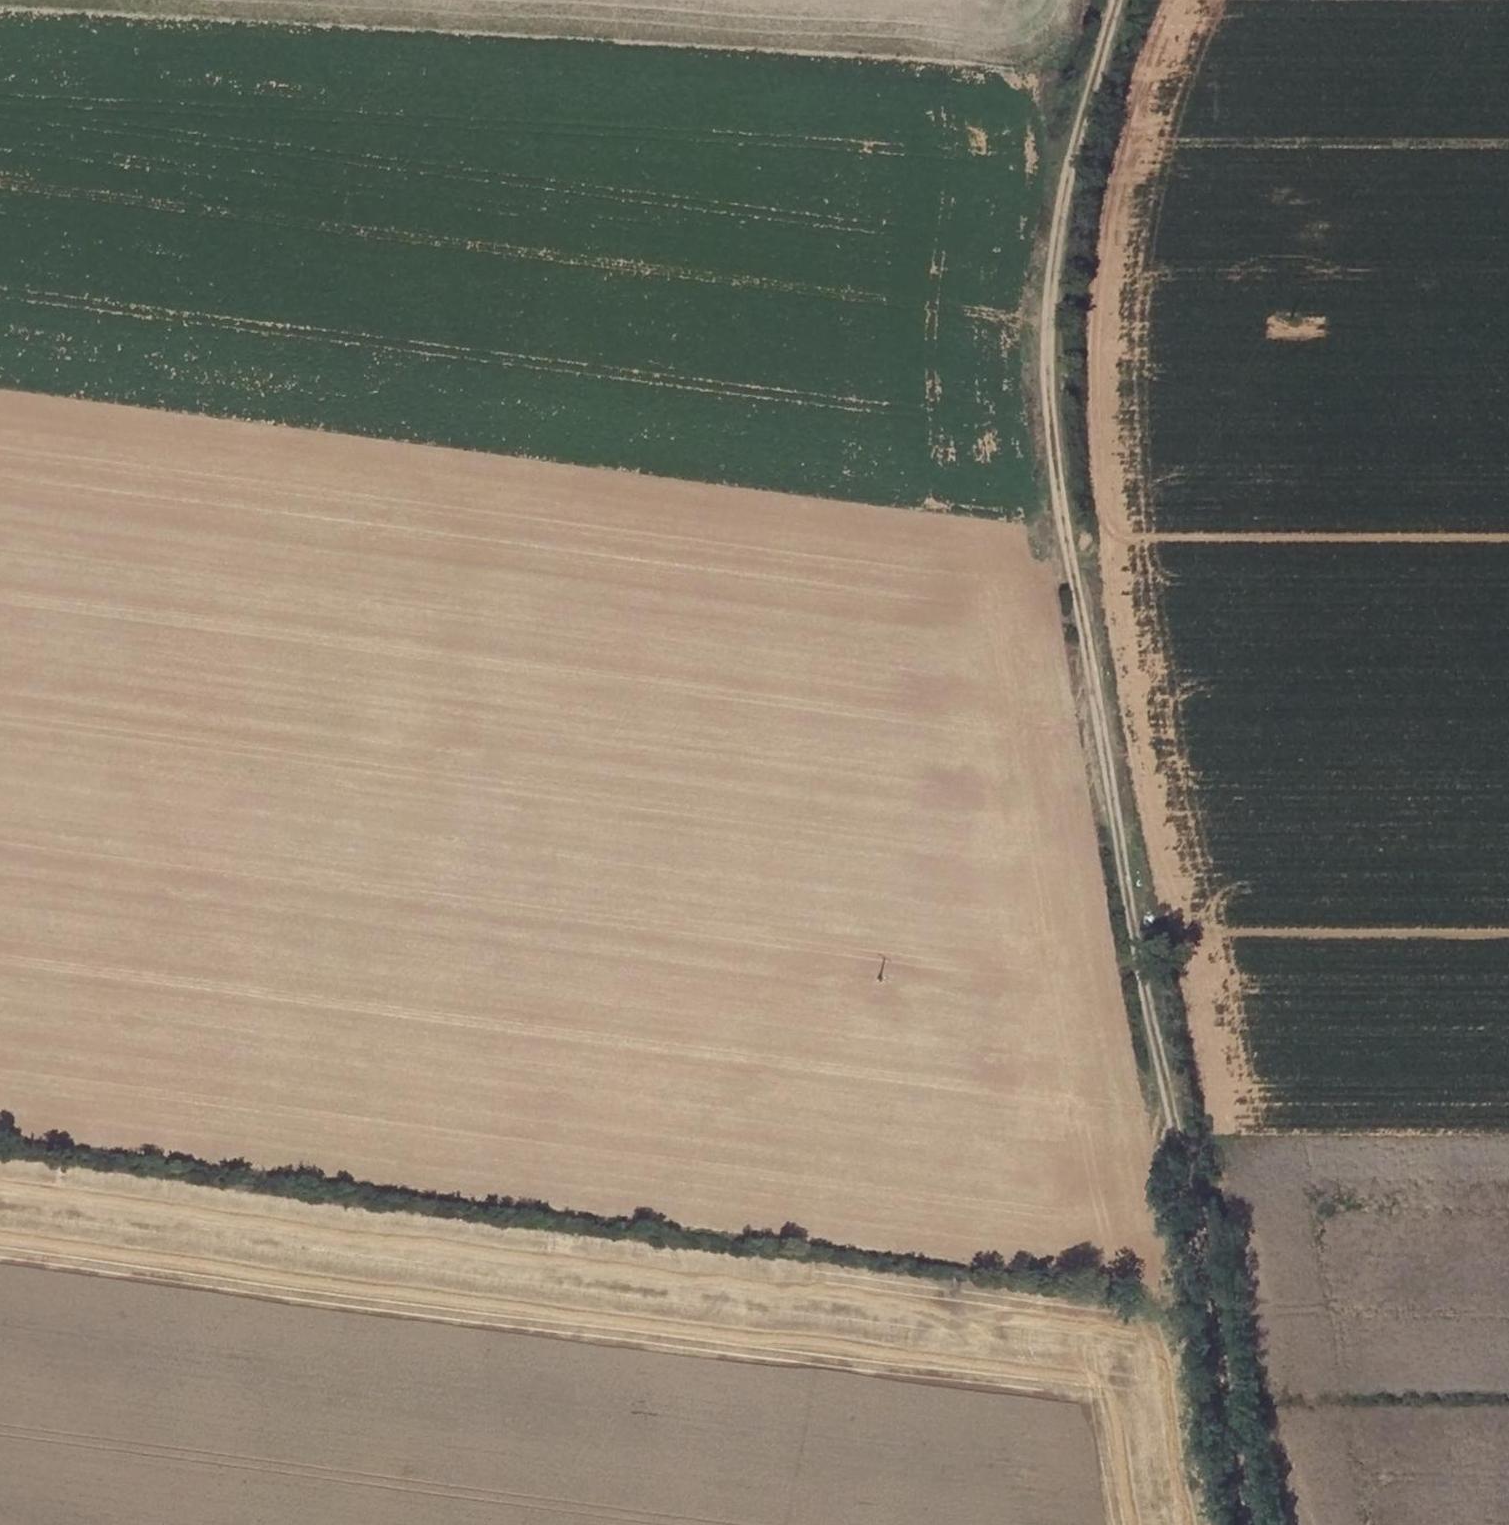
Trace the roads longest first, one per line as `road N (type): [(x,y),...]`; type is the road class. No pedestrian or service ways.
road 1 (track): [(1249,1524),(1222,1350),(1127,886),(1046,362),(1062,195),(1117,0)]

